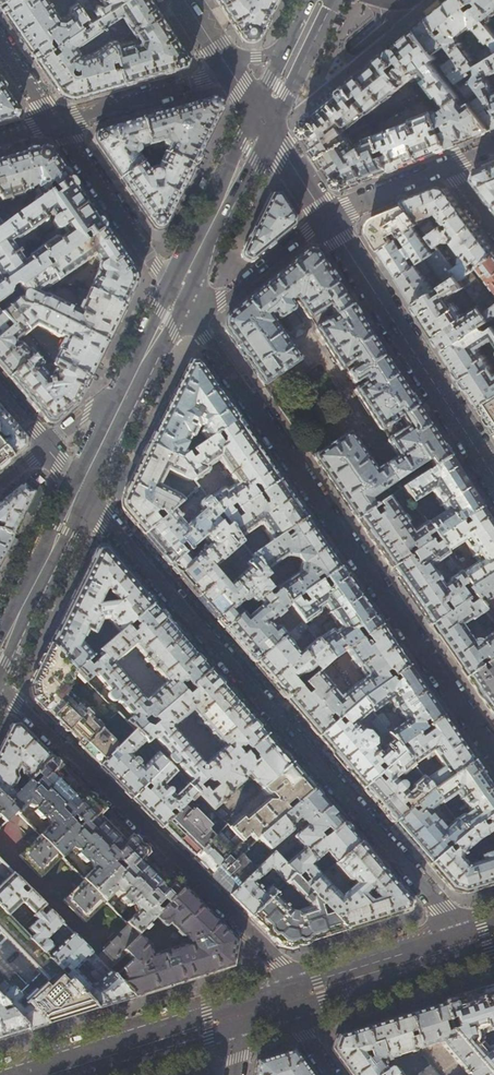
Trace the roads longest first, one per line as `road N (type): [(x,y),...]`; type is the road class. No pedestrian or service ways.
road 1 (residential): [(469,943),(81,486)]
road 2 (residential): [(0,688),(310,993)]
road 3 (residential): [(283,450),(493,754)]
road 4 (tertiary): [(493,477),(324,219)]
road 5 (residential): [(56,123),(176,297)]
road 6 (primary): [(49,1074),(243,1014)]
road 7 (secondary): [(176,297),(261,123)]
road 8 (residential): [(176,297),(283,450)]
road 9 (secondary): [(0,652),(81,486)]
road 10 (residential): [(56,123),(228,66)]
road 11 (residential): [(176,297),(222,298),(324,219)]
road 12 (primary): [(310,993),(469,943)]
road 13 (residential): [(324,219),(448,167)]
road 14 (secondary): [(81,486),(140,371)]

